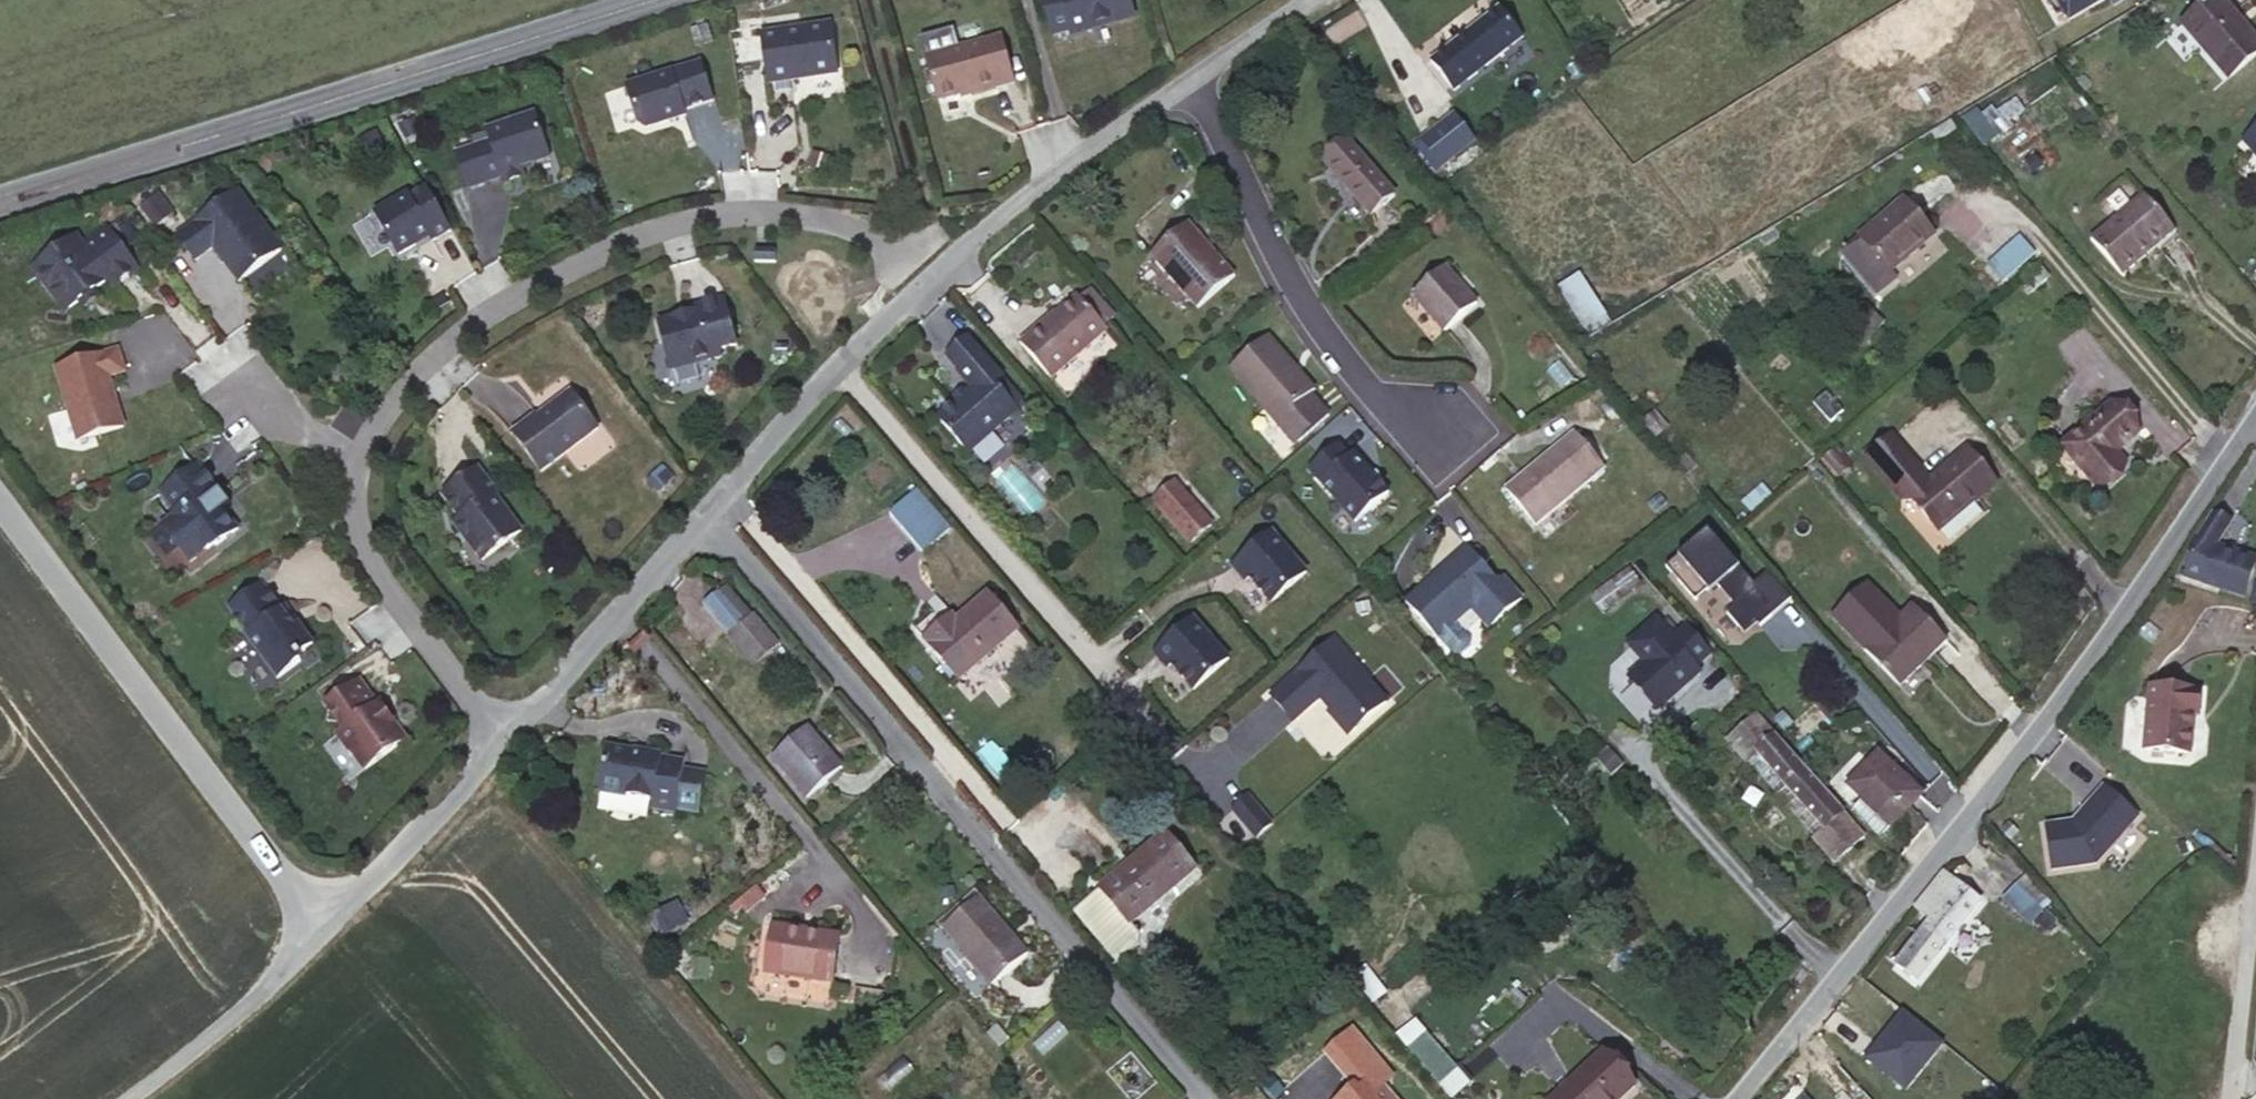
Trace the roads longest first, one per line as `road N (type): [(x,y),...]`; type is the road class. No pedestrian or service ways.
road 1 (residential): [(2255,401),(1992,775),(1729,1098)]
road 2 (residential): [(1203,1098),(696,511)]
road 3 (tertiary): [(652,0),(0,204)]
road 4 (residential): [(350,438),(440,346),(592,258),(698,226),(873,241),(941,276)]
road 5 (unclassified): [(0,506),(321,933)]
road 6 (residential): [(1161,739),(845,368)]
road 7 (residential): [(1188,82),(1275,261),(1337,363),(1438,436)]
road 8 (residential): [(493,722),(349,536),(332,489),(350,438)]
road 9 (residential): [(941,276),(1007,212),(1188,82)]
road 10 (residential): [(493,722),(696,511)]
road 11 (residential): [(2255,815),(2225,1098)]
road 12 (residential): [(321,933),(440,817),(493,722)]
road 13 (residential): [(125,1098),(321,933)]
road 14 (residential): [(696,511),(845,368)]
road 15 (residential): [(222,367),(266,415),(350,438)]
road 16 (residential): [(1188,82),(1316,0)]
road 17 (residential): [(845,368),(941,276)]

